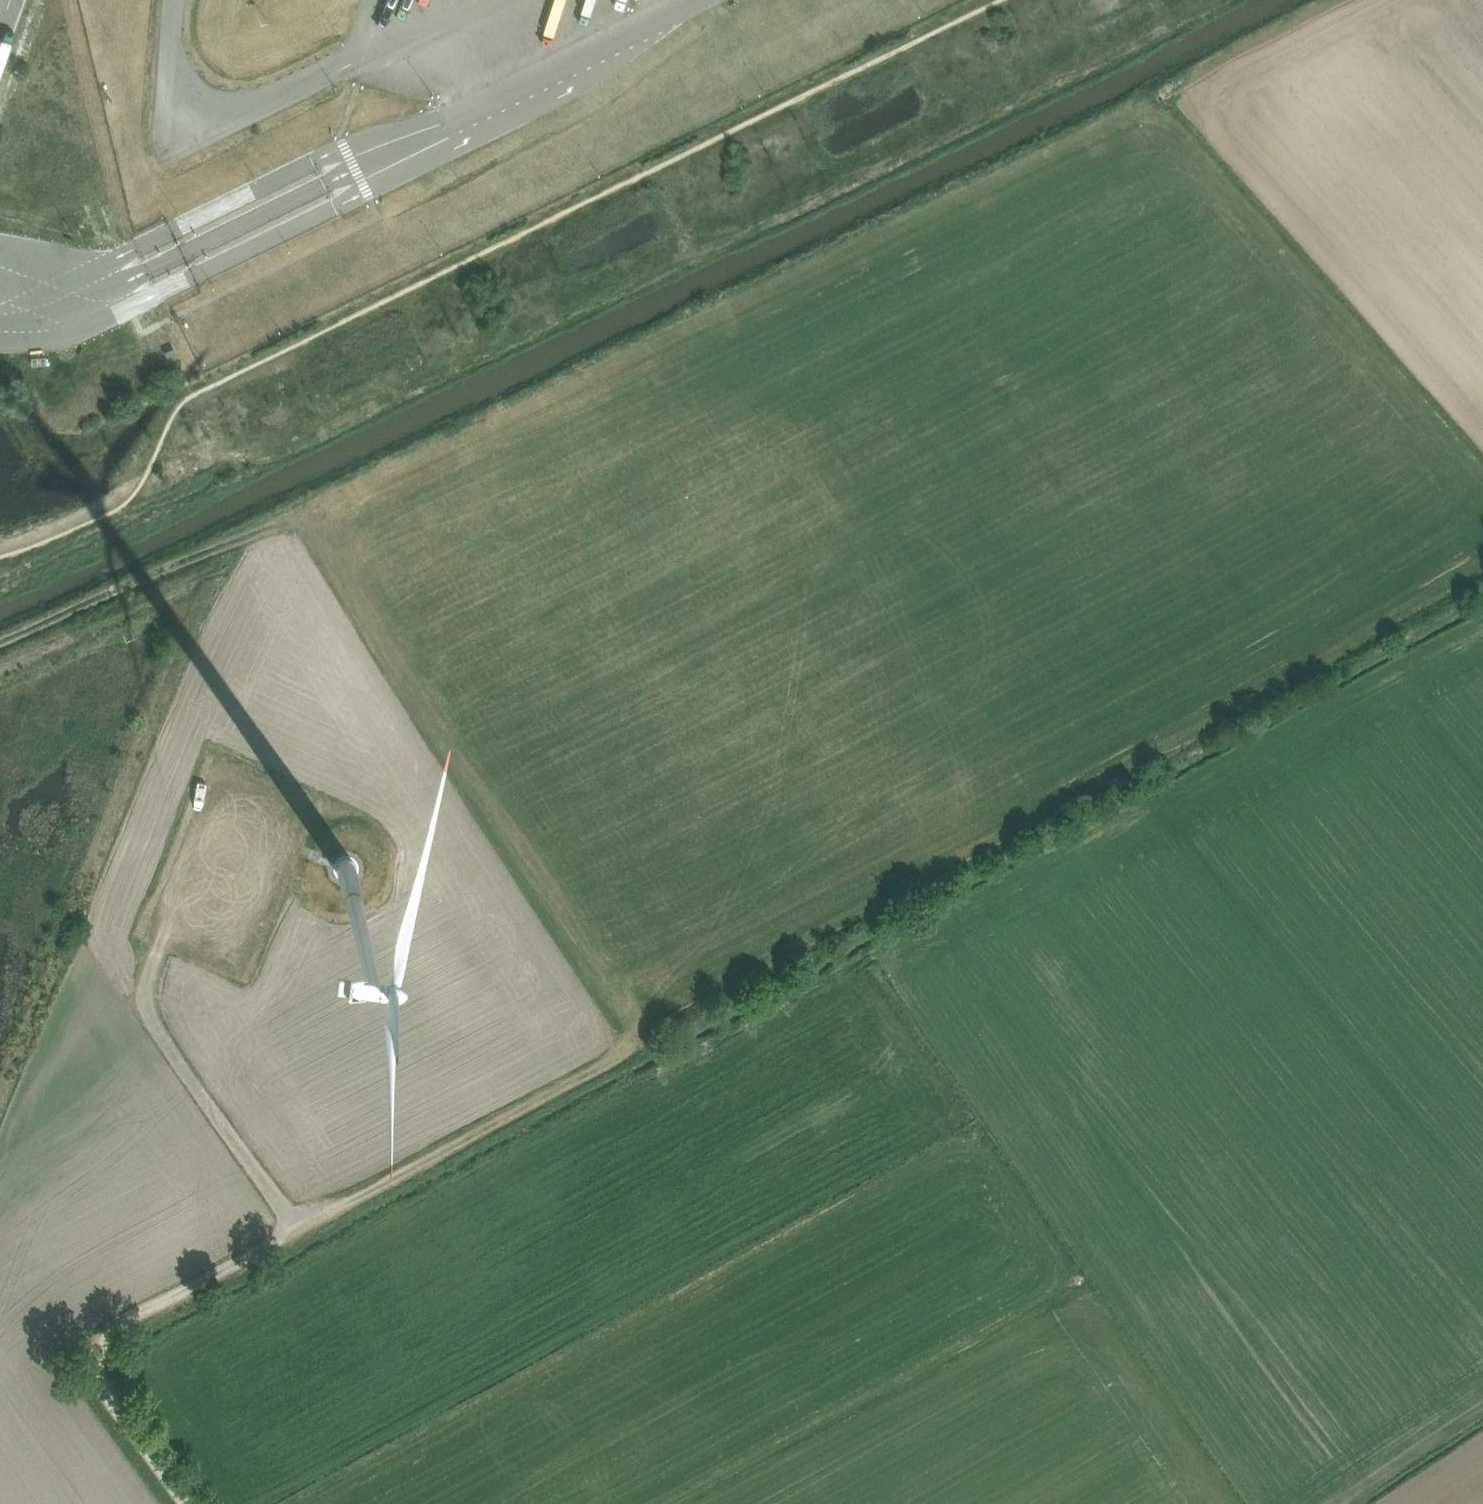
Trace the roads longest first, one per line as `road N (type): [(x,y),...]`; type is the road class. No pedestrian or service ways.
road 1 (track): [(192,1503),(115,1392),(109,1348),(151,1313),(645,1038)]

